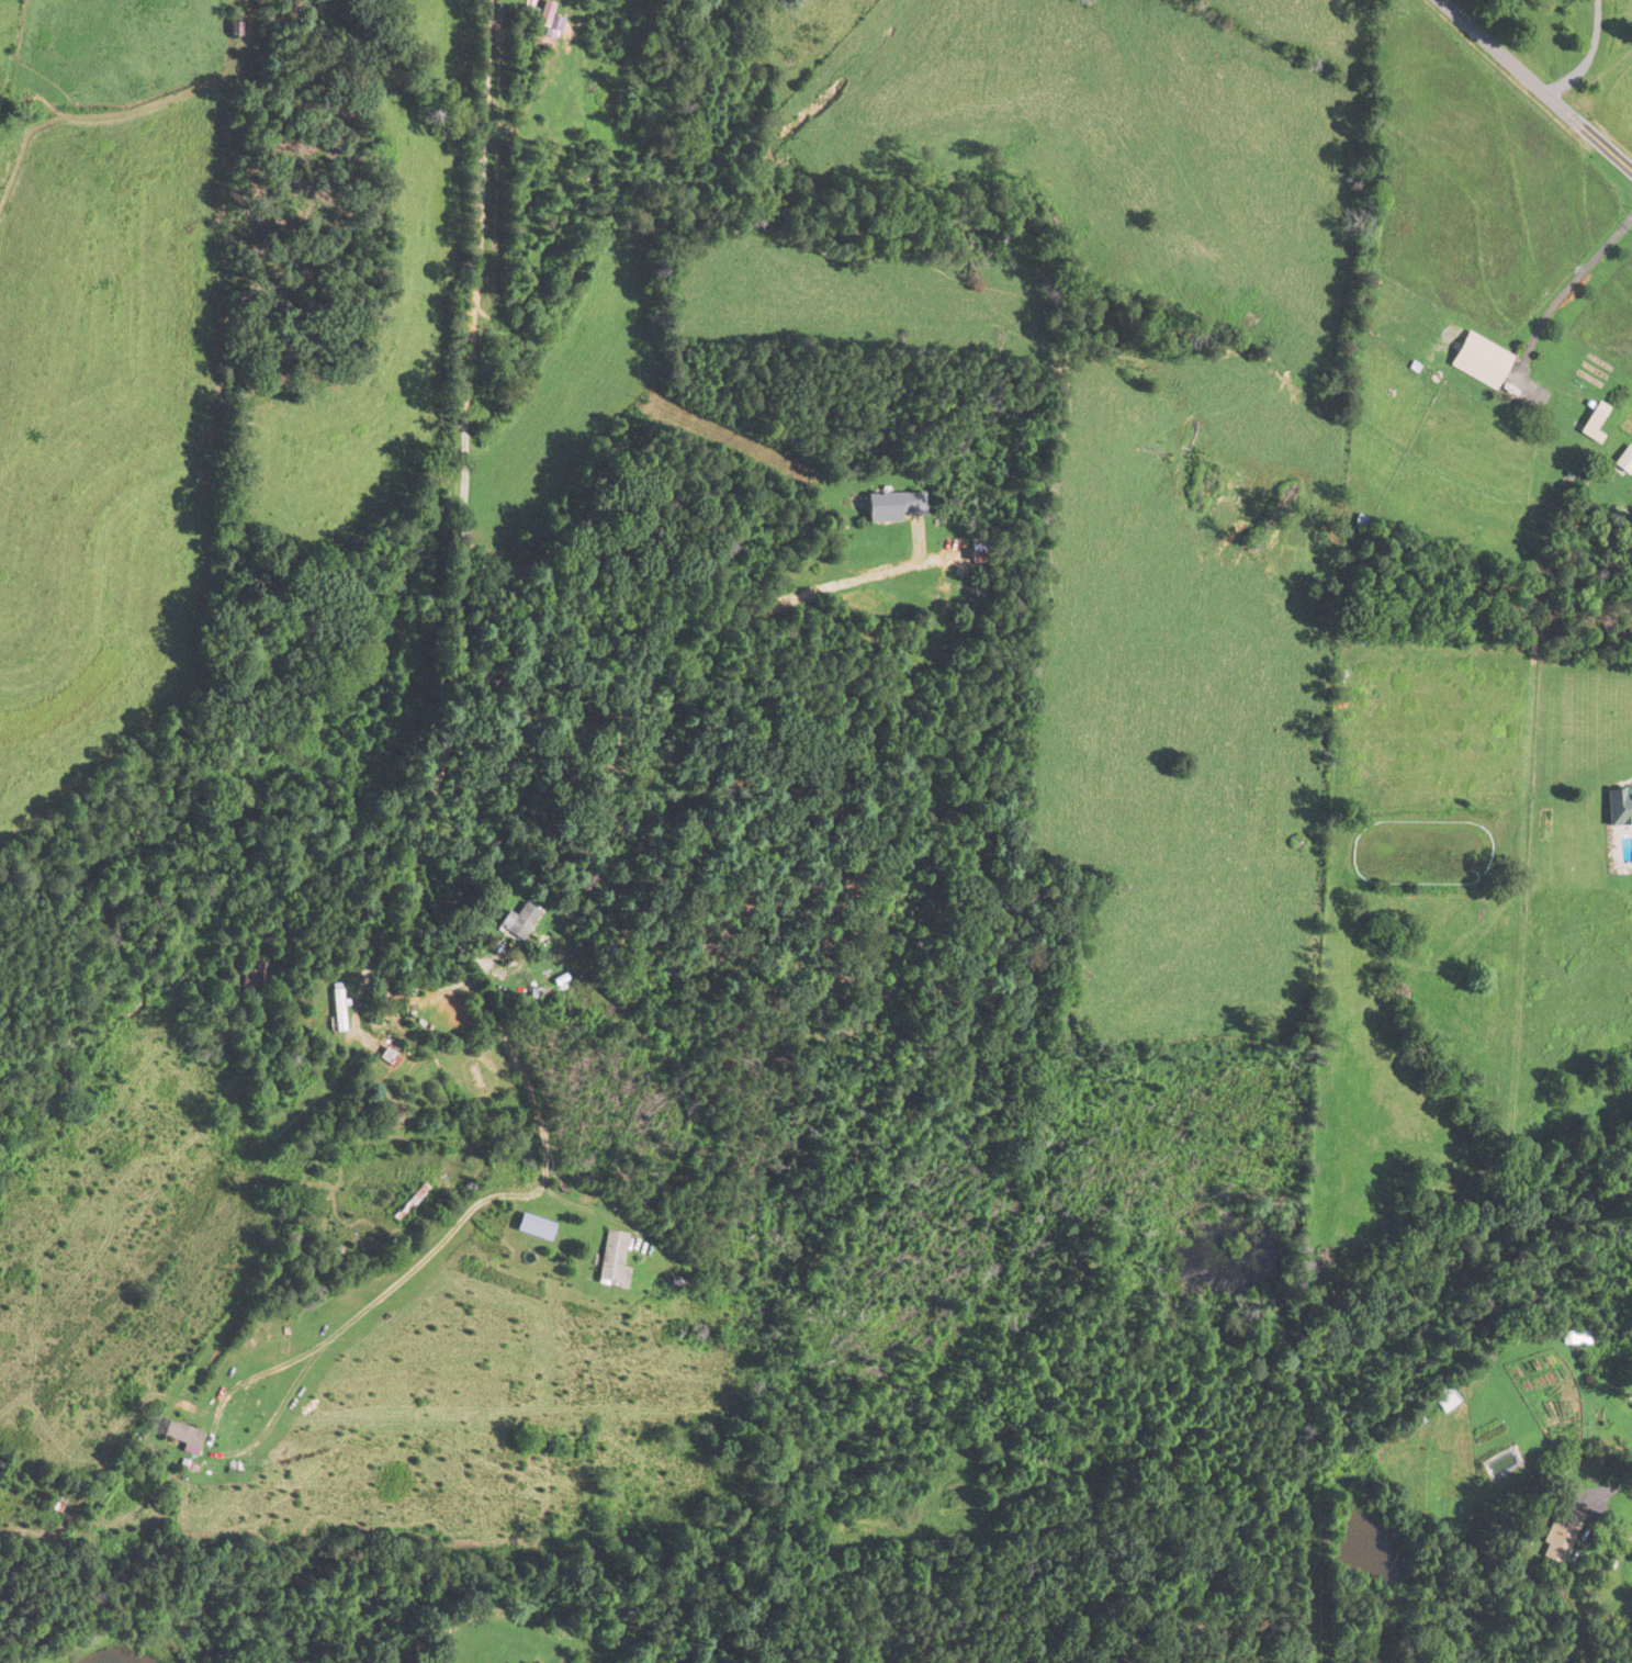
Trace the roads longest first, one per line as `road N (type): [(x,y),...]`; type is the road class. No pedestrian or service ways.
road 1 (residential): [(345,1005),(350,936),(393,842),(461,542),(489,0)]
road 2 (residential): [(1611,153),(1436,0)]
road 3 (residential): [(631,616),(679,584),(776,568),(824,527)]

